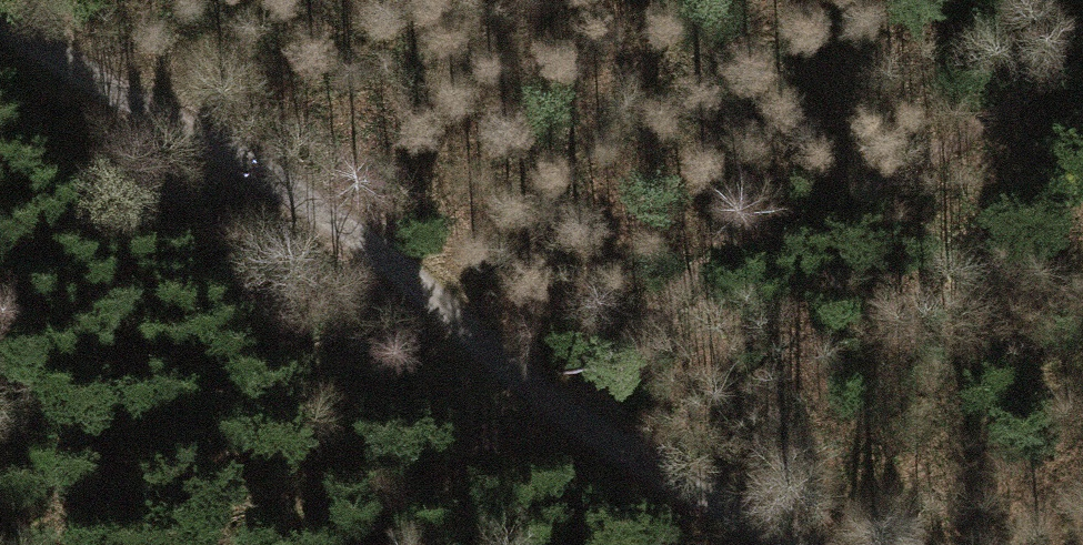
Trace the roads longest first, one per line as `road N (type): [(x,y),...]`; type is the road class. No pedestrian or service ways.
road 1 (track): [(802,544),(574,407),(275,179),(68,67),(0,15)]
road 2 (track): [(1082,57),(767,248),(699,296),(574,407),(370,544)]

